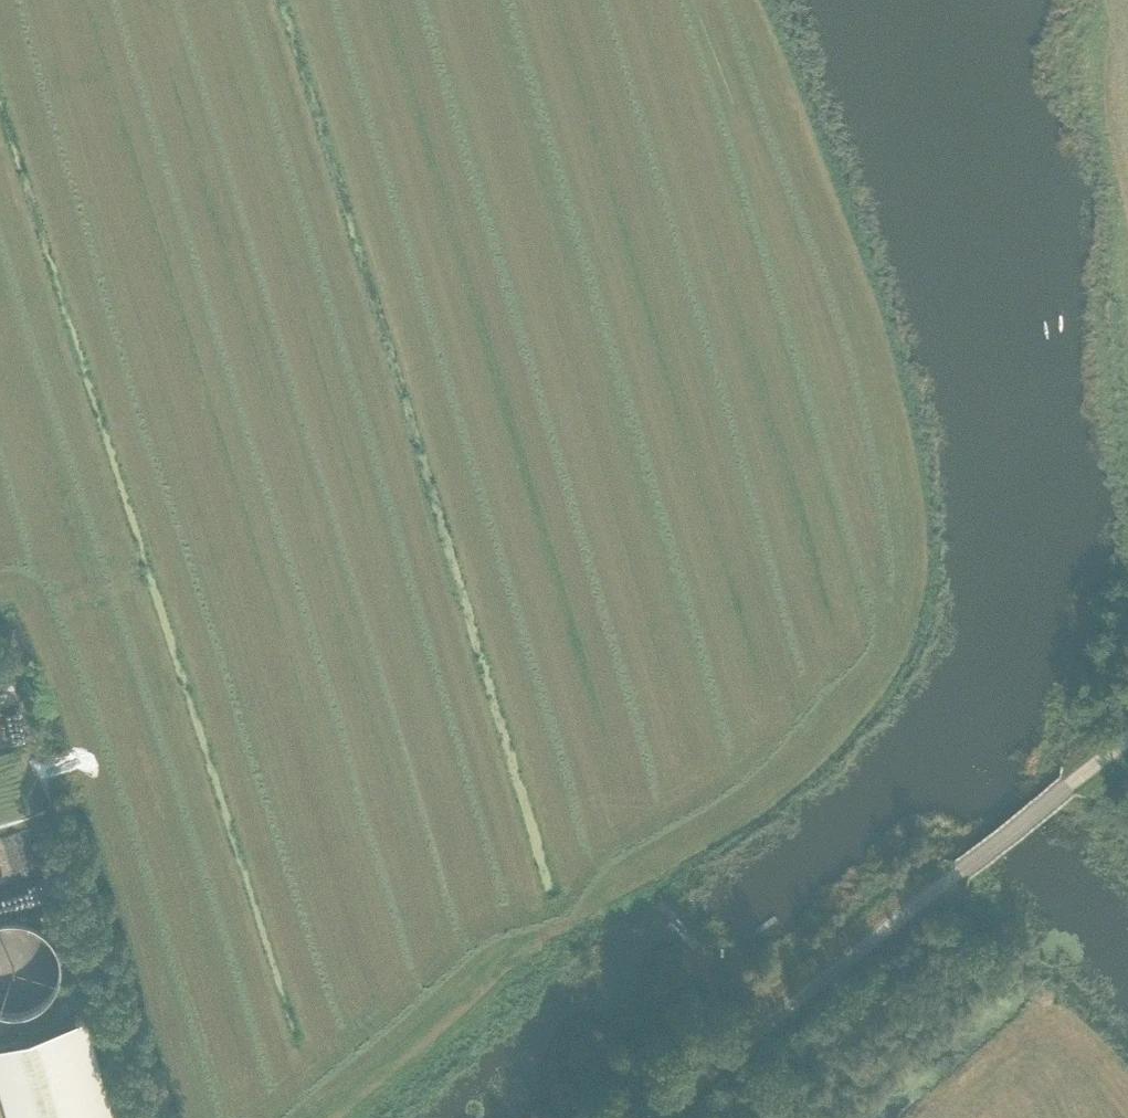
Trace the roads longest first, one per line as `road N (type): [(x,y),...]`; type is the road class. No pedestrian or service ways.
road 1 (unclassified): [(652,1117),(1127,741)]
road 2 (track): [(609,881),(511,948),(306,1117)]

